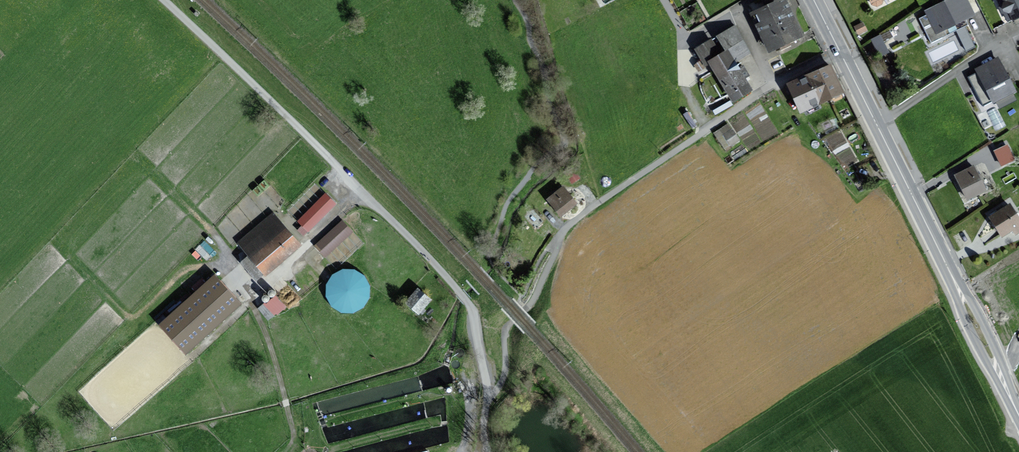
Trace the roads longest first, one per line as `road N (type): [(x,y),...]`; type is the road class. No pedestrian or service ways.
road 1 (unclassified): [(487,396),(474,318),(459,292),(164,0)]
road 2 (unclassified): [(525,309),(568,226),(709,129)]
road 3 (secondary): [(840,52),(952,276)]
road 4 (residential): [(709,129),(840,52)]
road 5 (secondary): [(1011,399),(983,322),(952,276)]
road 6 (secondary): [(952,276),(974,339),(1011,399)]

